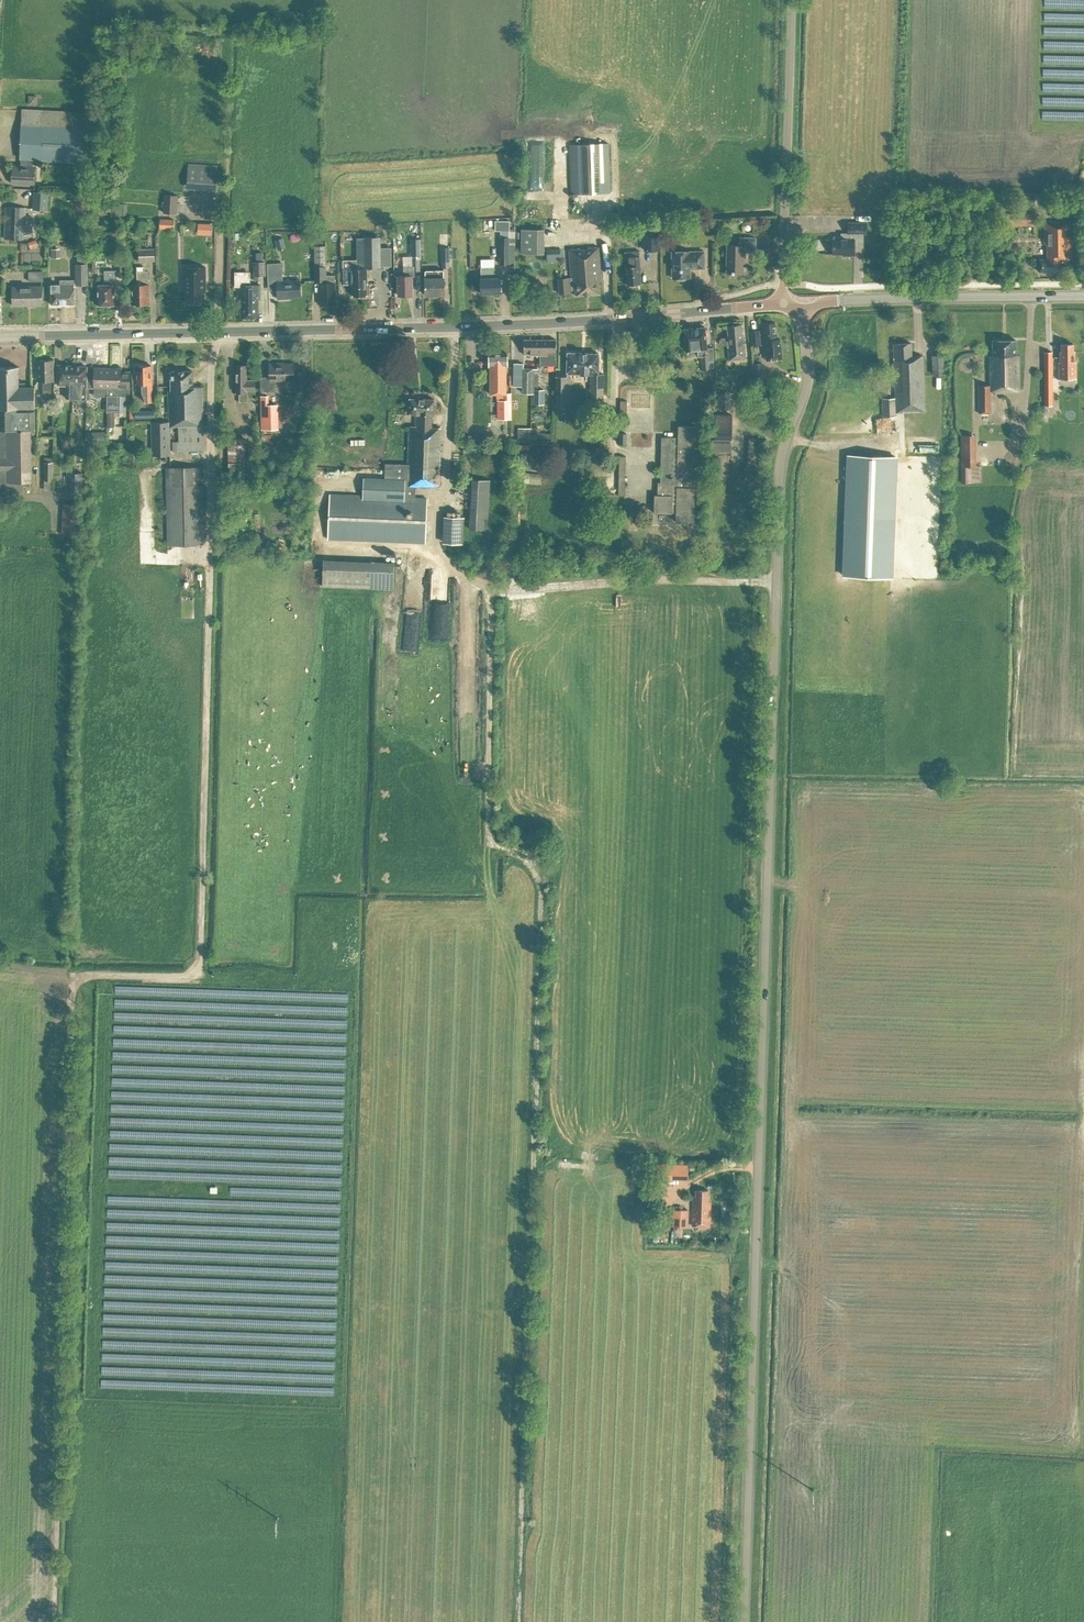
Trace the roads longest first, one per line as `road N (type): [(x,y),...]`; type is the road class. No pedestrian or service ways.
road 1 (unclassified): [(745,1621),(778,500),(806,387),(803,303)]
road 2 (tertiary): [(0,335),(617,321),(784,305)]
road 3 (unclassified): [(784,305),(791,0)]
road 4 (tertiary): [(803,303),(1083,298)]

